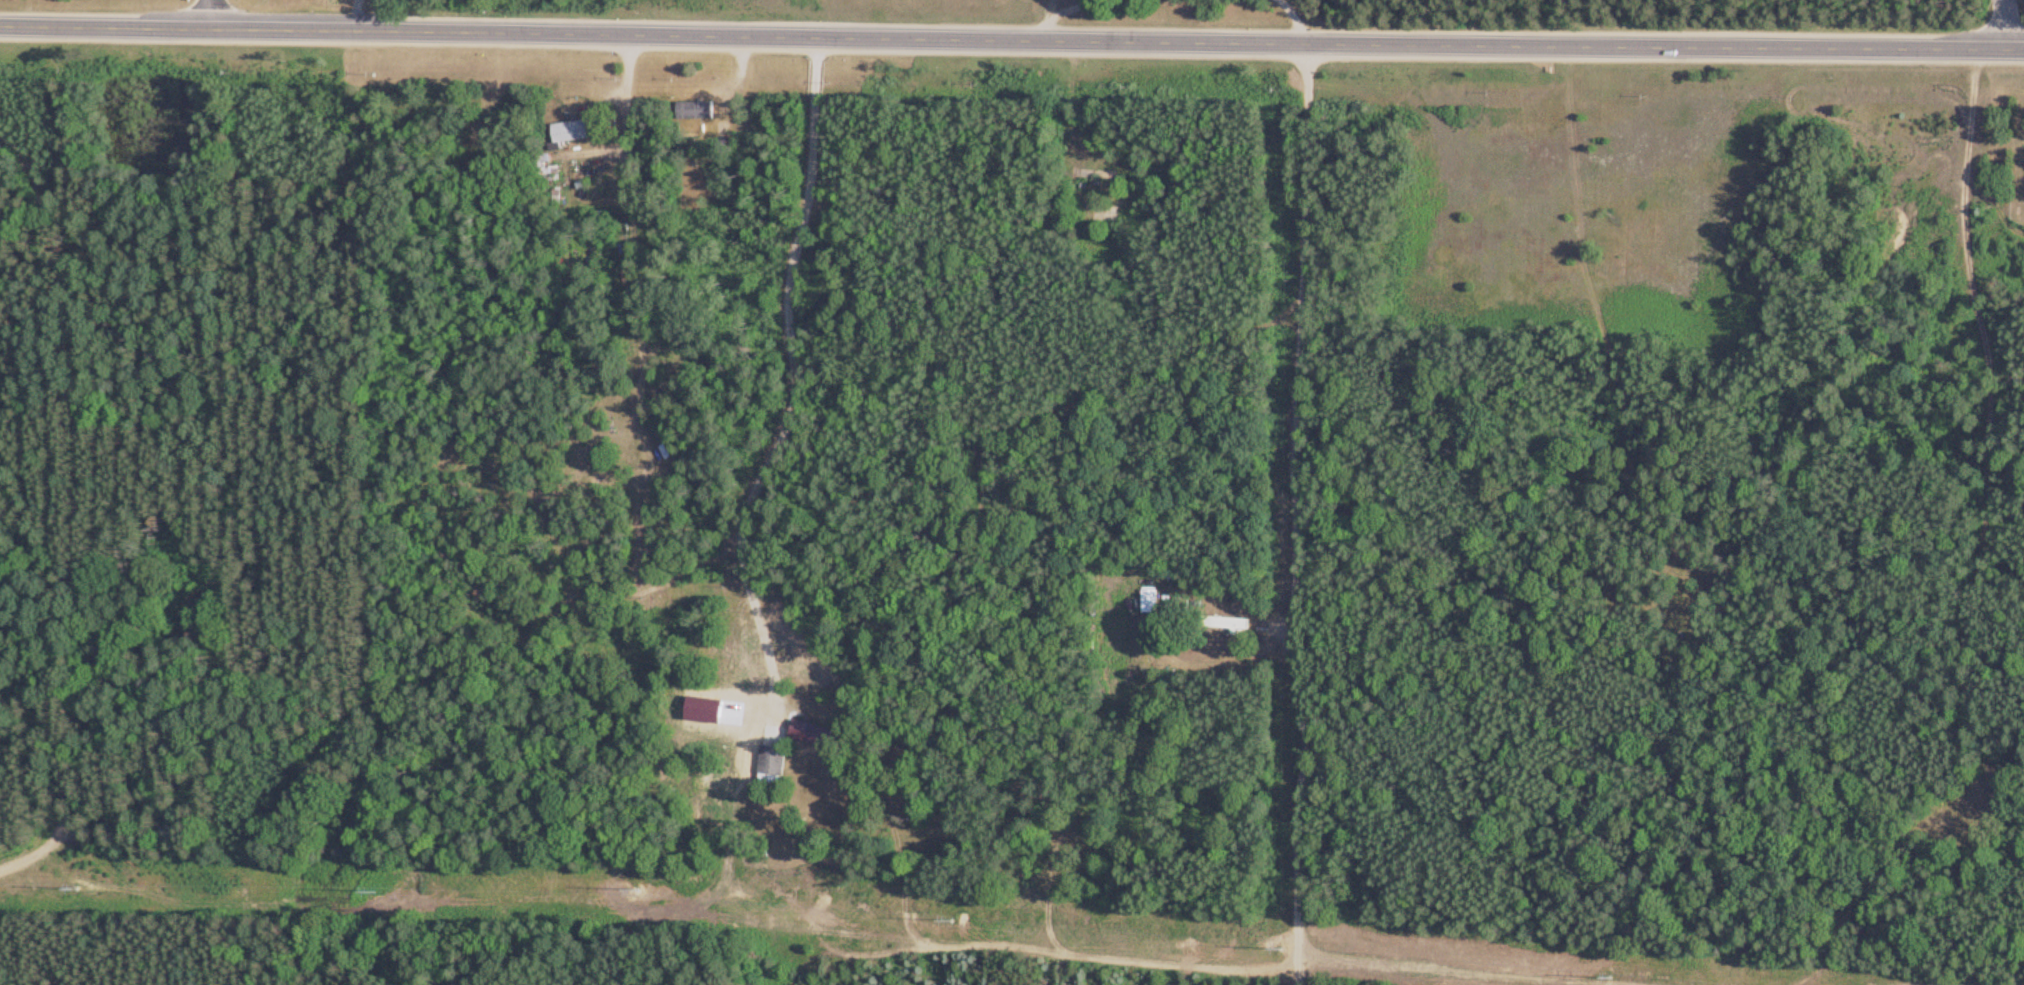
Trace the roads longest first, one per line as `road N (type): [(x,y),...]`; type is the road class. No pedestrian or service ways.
road 1 (secondary): [(2023,51),(0,28)]
road 2 (track): [(1296,984),(1303,718),(1289,617),(1304,45)]

